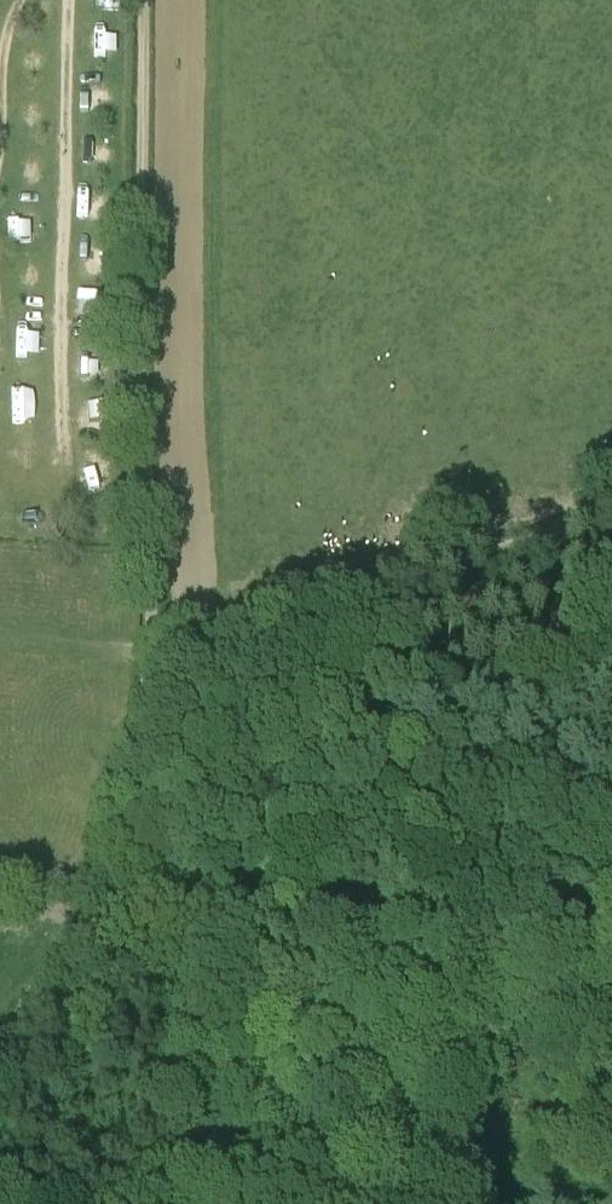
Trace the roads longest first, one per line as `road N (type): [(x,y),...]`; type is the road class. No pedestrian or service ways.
road 1 (track): [(144,0),(140,346),(152,647)]
road 2 (track): [(152,647),(198,643),(611,518)]
road 3 (track): [(152,647),(137,788),(103,895),(43,1021),(0,1077)]

